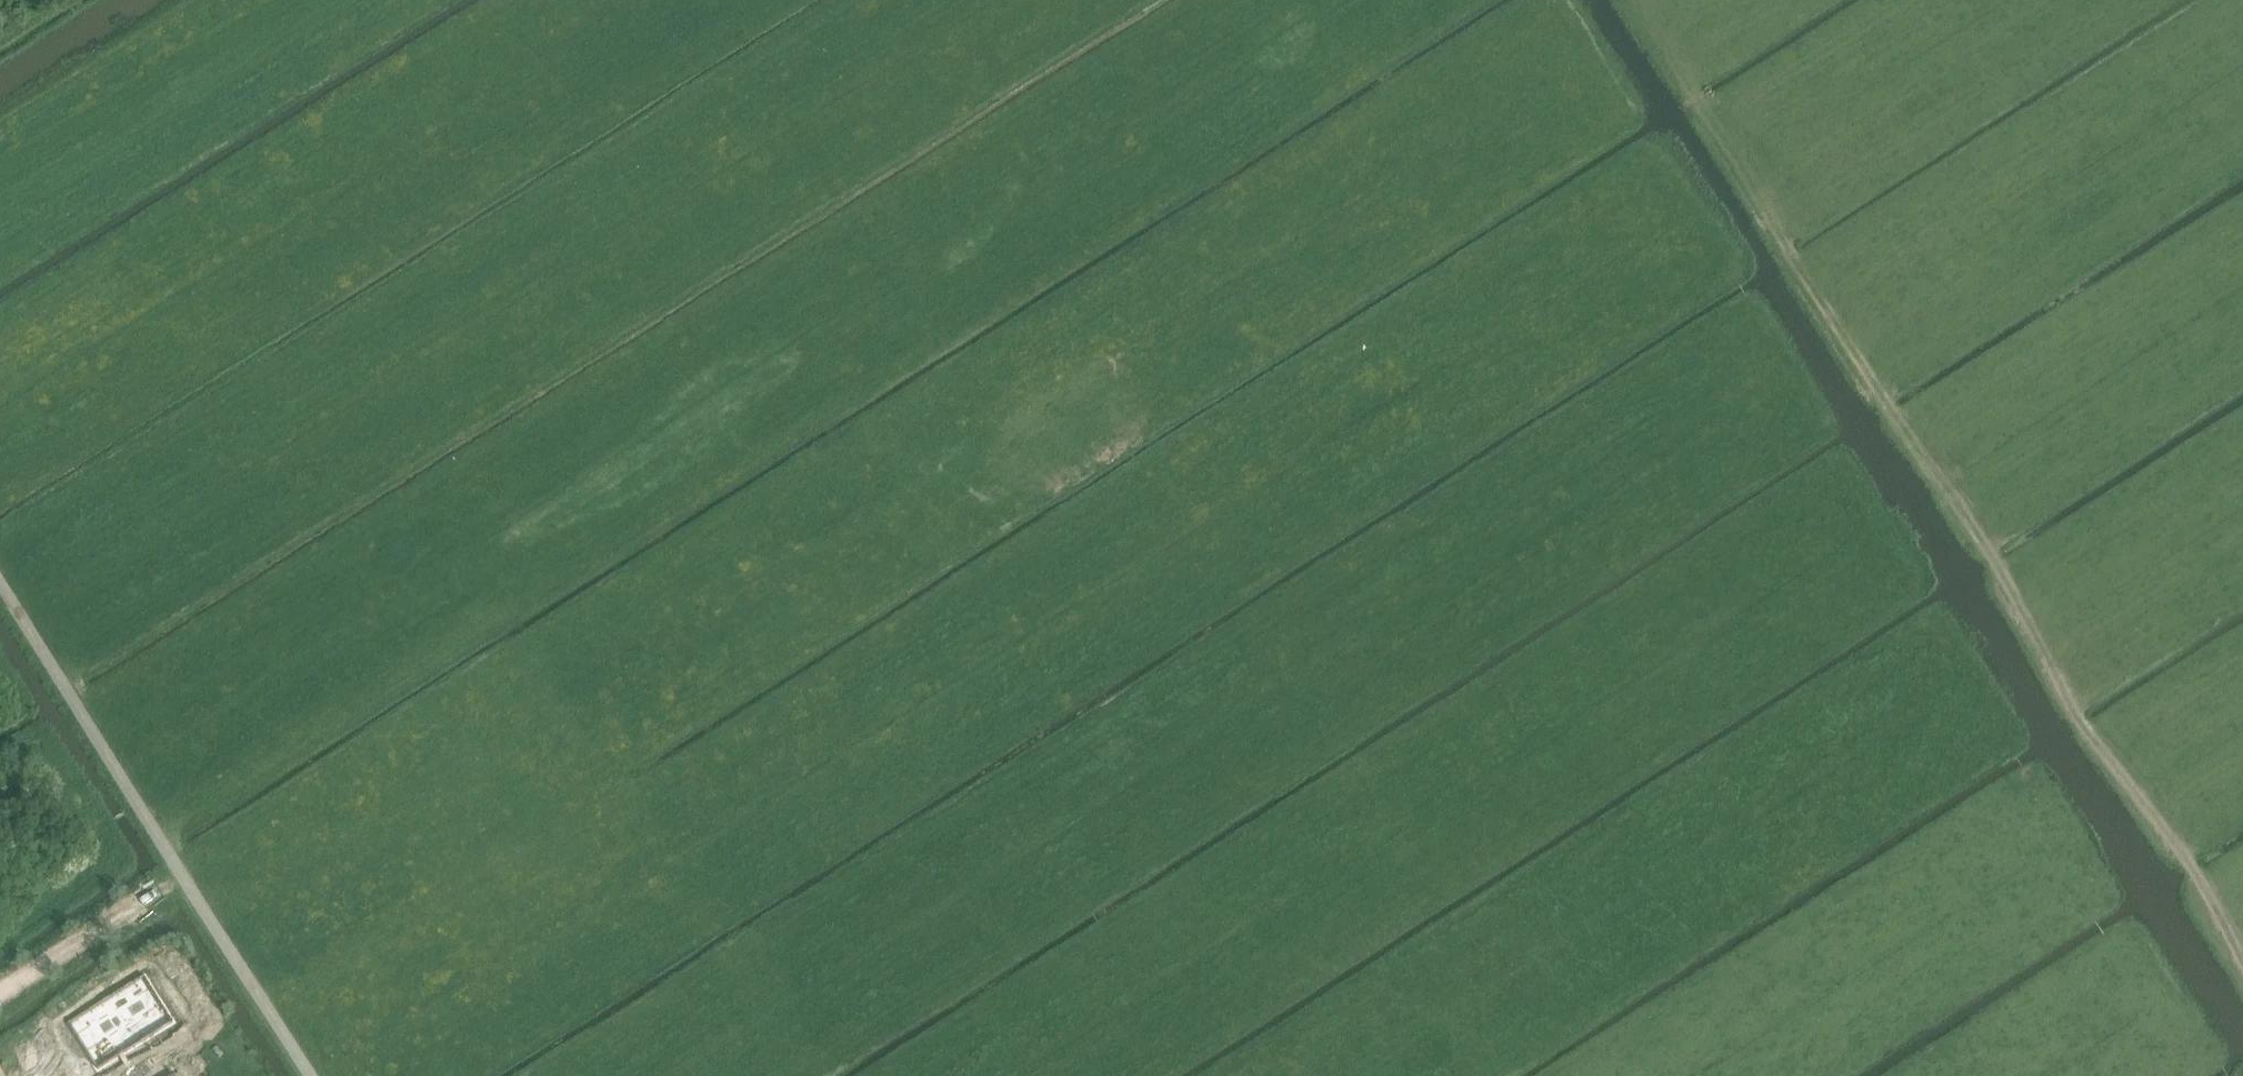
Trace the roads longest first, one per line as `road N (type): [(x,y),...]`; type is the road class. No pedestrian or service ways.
road 1 (track): [(2242,946),(2208,873),(1733,127)]
road 2 (track): [(0,573),(315,1075)]
road 3 (track): [(0,995),(133,912)]

